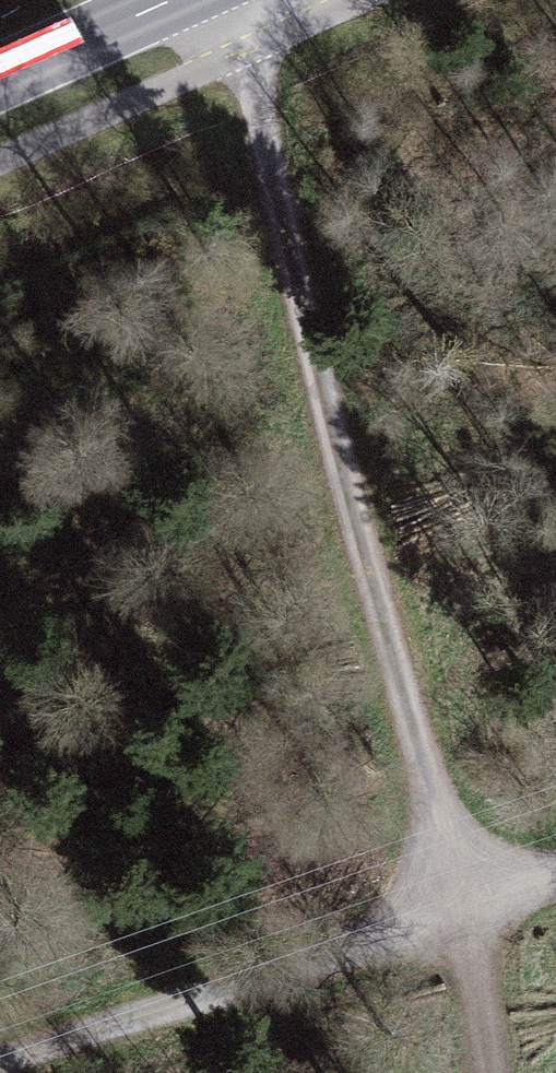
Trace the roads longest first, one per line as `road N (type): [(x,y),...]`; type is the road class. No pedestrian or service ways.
road 1 (track): [(487,1072),(463,914),(234,0)]
road 2 (track): [(0,1071),(555,881)]
road 3 (primary): [(0,77),(166,0)]

